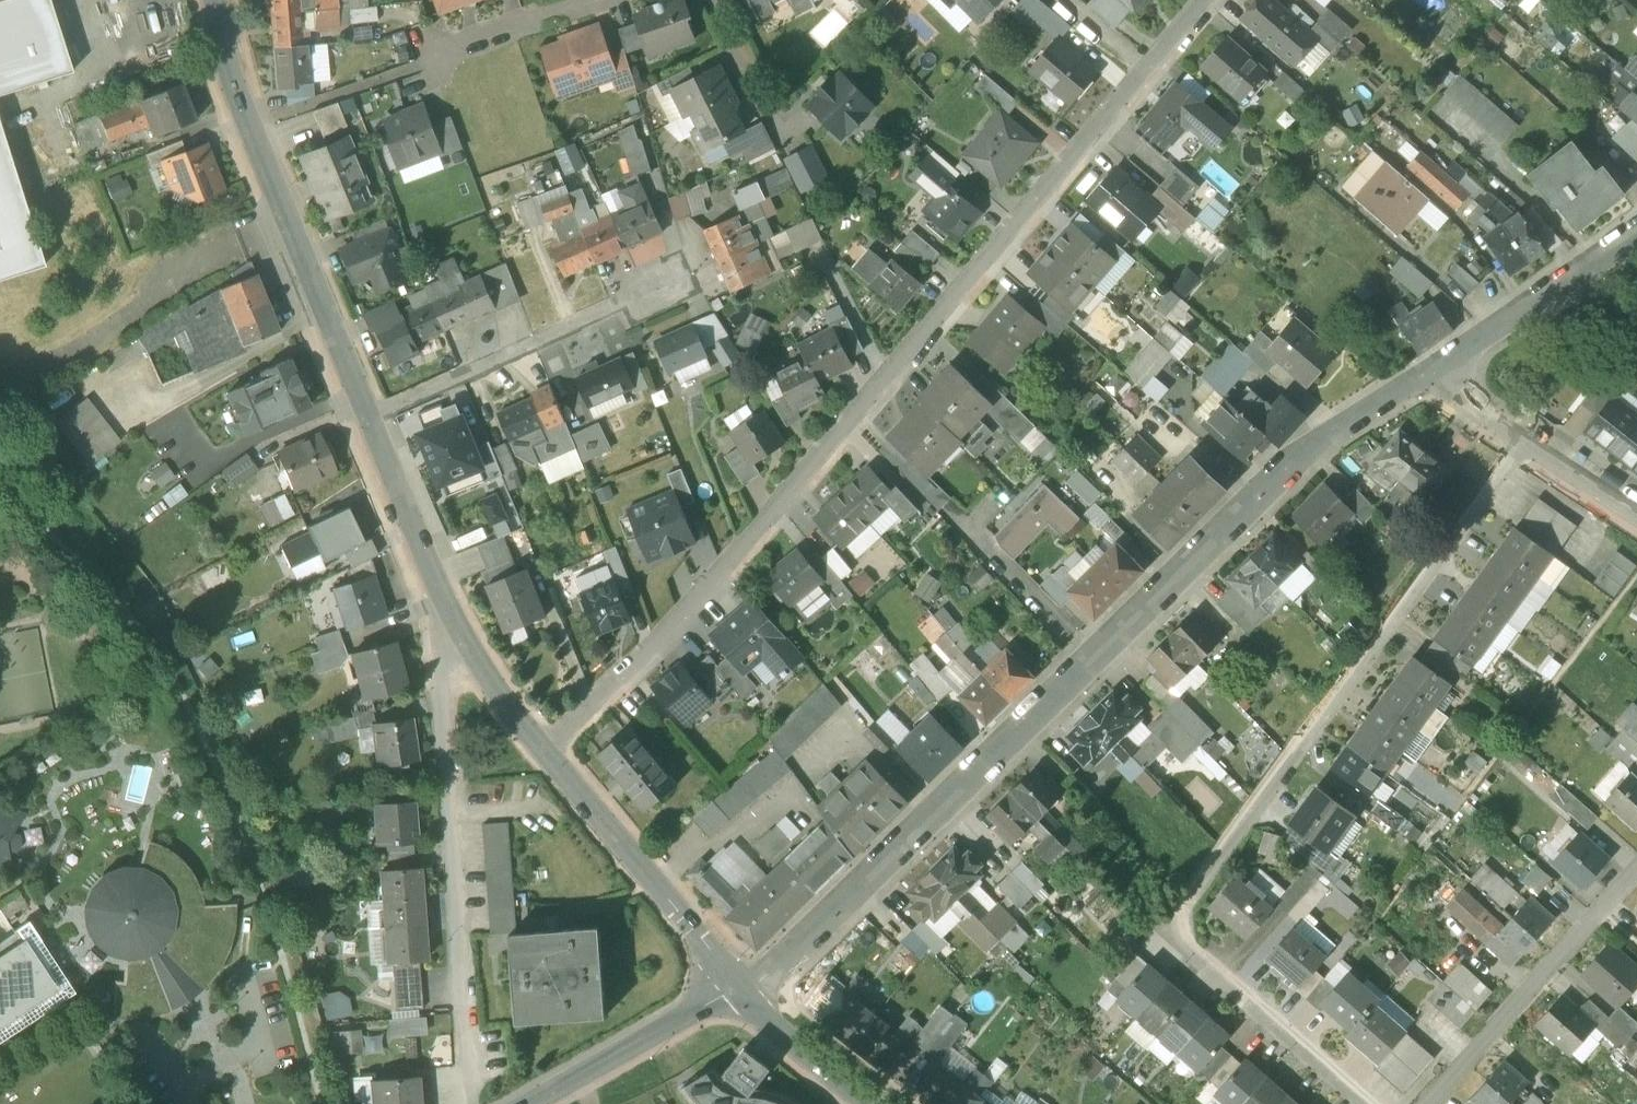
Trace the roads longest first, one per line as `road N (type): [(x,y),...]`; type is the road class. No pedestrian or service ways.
road 1 (residential): [(737,988),(1285,473),(1432,375)]
road 2 (residential): [(1145,73),(688,613),(537,756)]
road 3 (residential): [(1371,1103),(1187,947),(1184,904),(1519,438)]
road 4 (residential): [(429,576),(425,624),(469,1103)]
road 5 (tertiary): [(219,0),(225,47),(370,422)]
road 6 (residential): [(680,276),(370,422)]
road 7 (residential): [(1427,1103),(1636,867)]
road 8 (tertiary): [(537,756),(737,988)]
road 9 (residential): [(1432,375),(1636,240)]
road 10 (residential): [(737,988),(531,1103)]
road 11 (tertiary): [(429,576),(537,756)]
road 12 (tertiary): [(737,988),(863,1103)]
road 13 (tertiary): [(370,422),(429,576)]
road 14 (residential): [(598,0),(444,49)]
road 15 (residential): [(1519,438),(1636,516)]
road 16 (residential): [(711,0),(770,111)]

